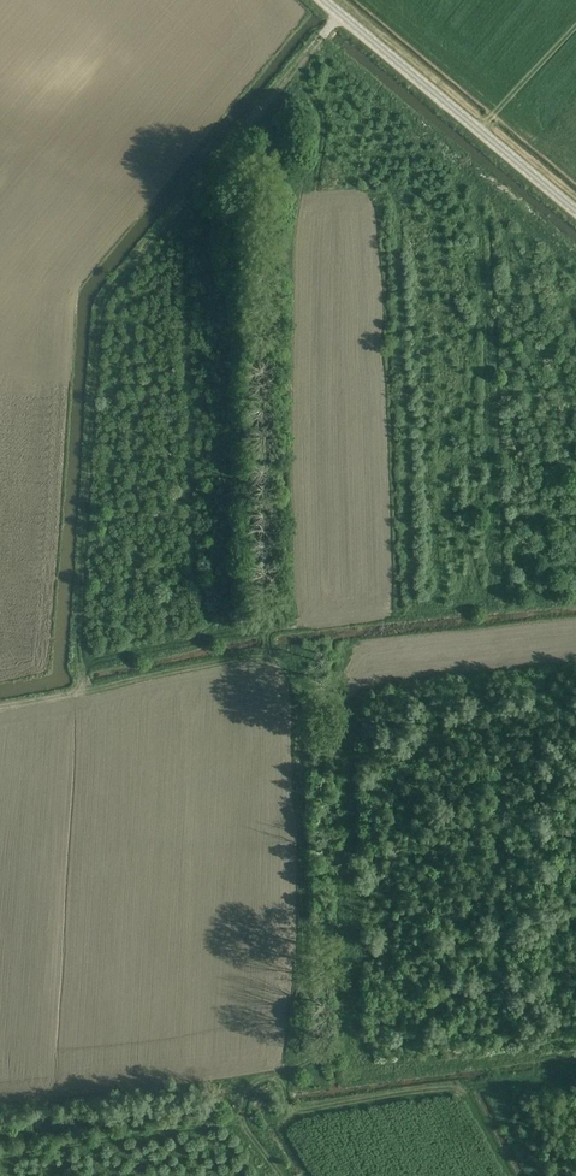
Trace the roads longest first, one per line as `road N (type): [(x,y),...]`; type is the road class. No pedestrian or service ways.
road 1 (tertiary): [(575,212),(322,0)]

